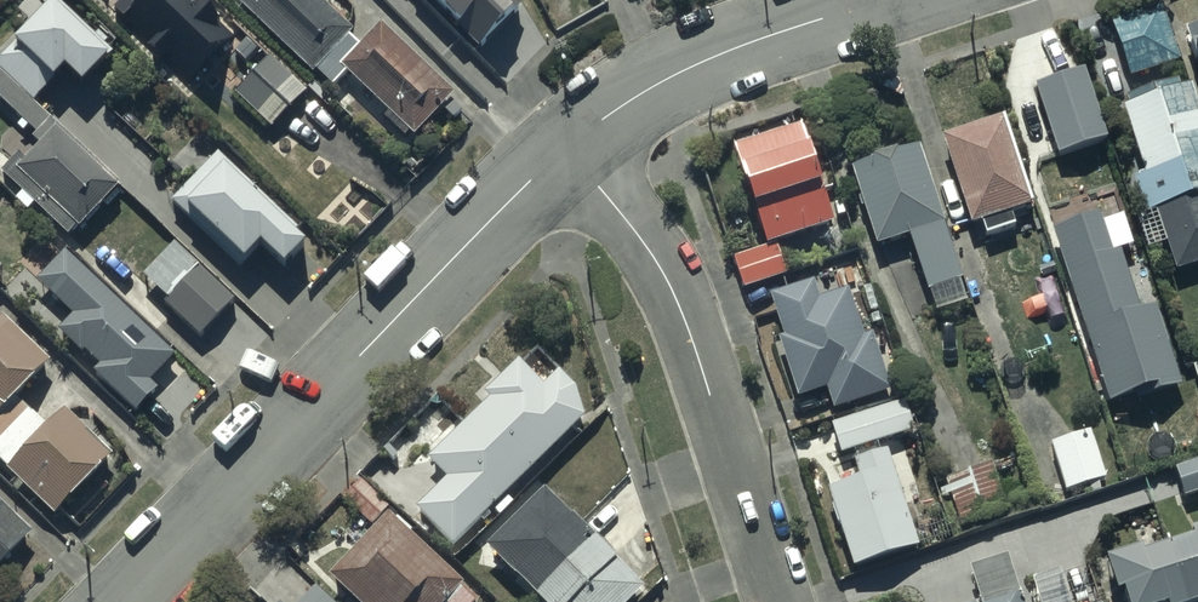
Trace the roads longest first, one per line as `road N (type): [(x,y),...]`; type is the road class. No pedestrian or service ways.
road 1 (residential): [(566,147),(128,601)]
road 2 (residential): [(780,601),(671,286),(566,147)]
road 3 (residential): [(878,0),(683,70),(566,147)]

